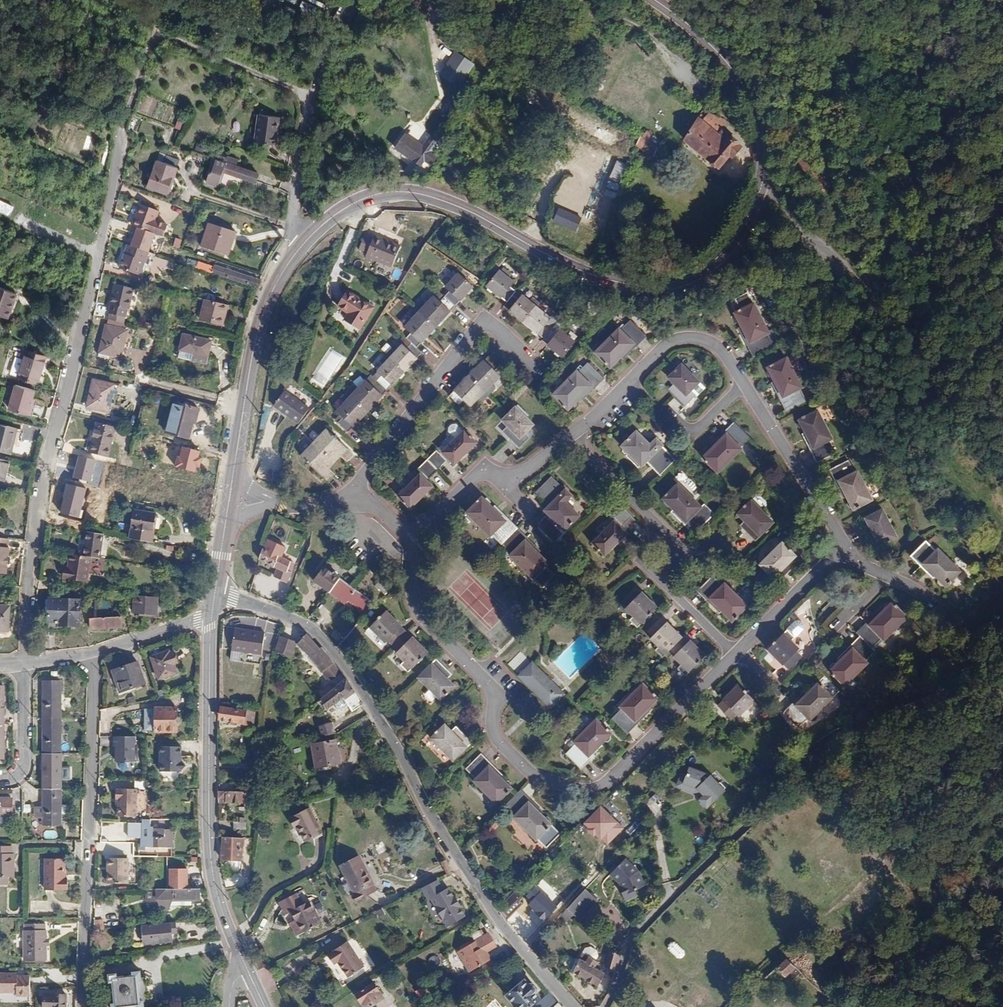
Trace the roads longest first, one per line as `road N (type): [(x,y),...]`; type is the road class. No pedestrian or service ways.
road 1 (residential): [(304,243),(293,204),(308,98),(158,31),(126,120),(110,222),(42,489),(26,665)]
road 2 (residential): [(573,1006),(483,896),(339,654),(295,619),(214,594)]
road 3 (track): [(604,1006),(632,940),(802,757),(964,678),(1002,643)]
road 4 (tertiary): [(763,187),(756,213),(719,262),(655,288),(580,273),(463,209),(408,192),(365,198),(304,243)]
road 5 (residential): [(411,541),(415,605),(500,695),(495,722),(502,745),(532,775),(598,789),(736,654)]
road 6 (residential): [(845,552),(728,355),(706,339),(663,348),(571,435)]
road 7 (tertiary): [(212,614),(209,844),(222,916),(247,968)]
road 8 (residential): [(83,1006),(93,652)]
road 9 (residential): [(543,369),(487,319),(355,495)]
road 10 (tertiary): [(304,243),(272,291),(259,332),(230,495)]
road 11 (unclassified): [(924,368),(839,247),(763,187)]
road 12 (tertiary): [(654,0),(690,27),(744,90),(763,138),(763,187)]
road 13 (track): [(1002,463),(924,368),(1002,335)]
road 14 (residential): [(736,654),(845,552)]
road 15 (residential): [(26,665),(25,778),(0,782)]
road 16 (residential): [(571,435),(658,530)]
road 17 (residential): [(510,481),(475,474),(411,541)]
road 18 (residential): [(230,495),(284,505),(355,495)]
road 19 (track): [(316,270),(289,327),(249,375)]
road 20 (residential): [(93,652),(212,614)]

